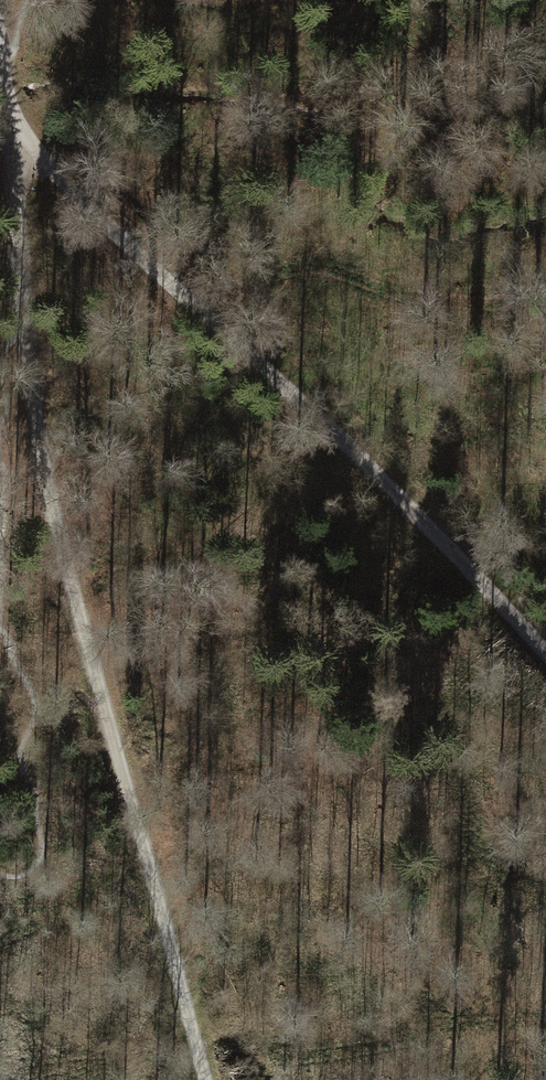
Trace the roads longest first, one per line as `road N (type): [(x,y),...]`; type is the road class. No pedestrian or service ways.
road 1 (track): [(205,1079),(38,467),(23,323)]
road 2 (track): [(545,650),(294,394),(117,234),(50,165),(12,112)]
road 3 (track): [(23,323),(12,112)]

